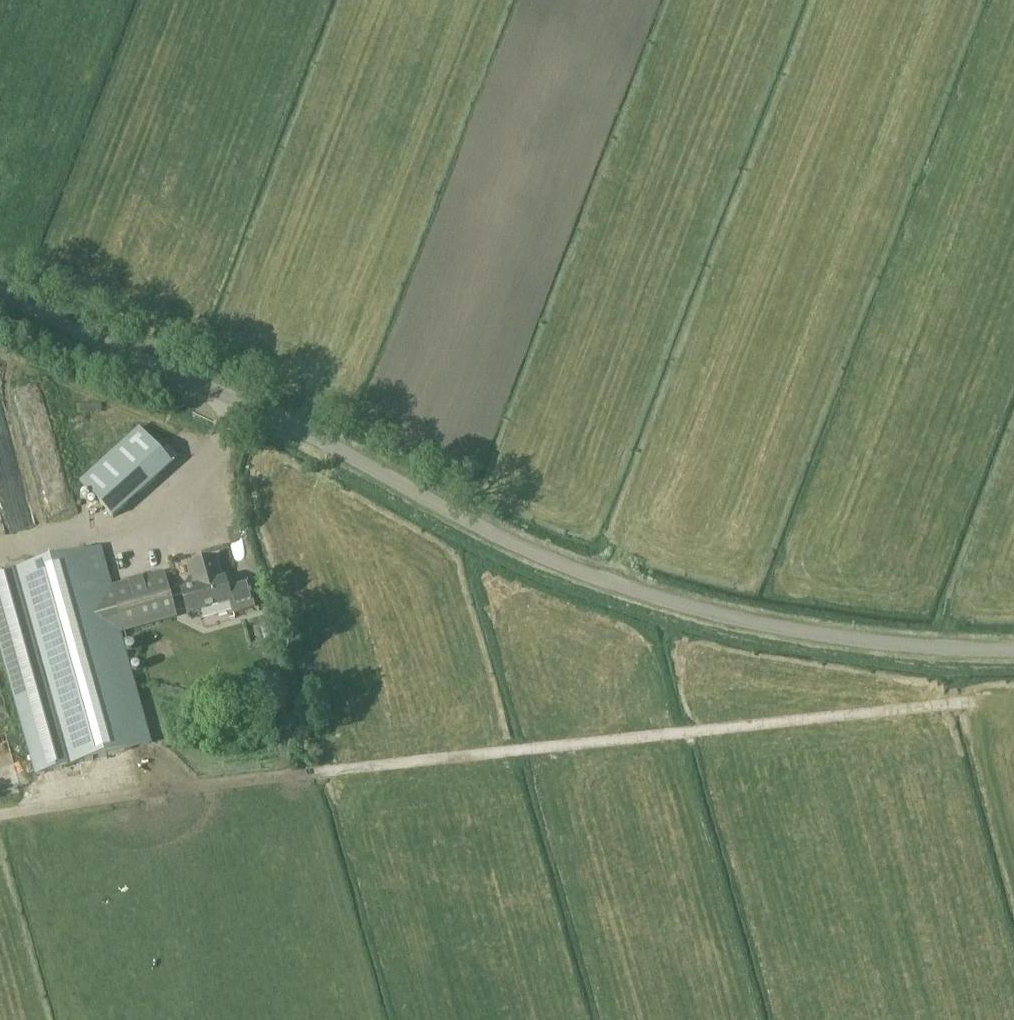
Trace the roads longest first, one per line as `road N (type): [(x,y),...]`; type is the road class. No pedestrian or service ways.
road 1 (unclassified): [(1013,650),(796,629),(604,580),(523,548),(279,418),(0,290)]
road 2 (track): [(954,707),(0,814)]

